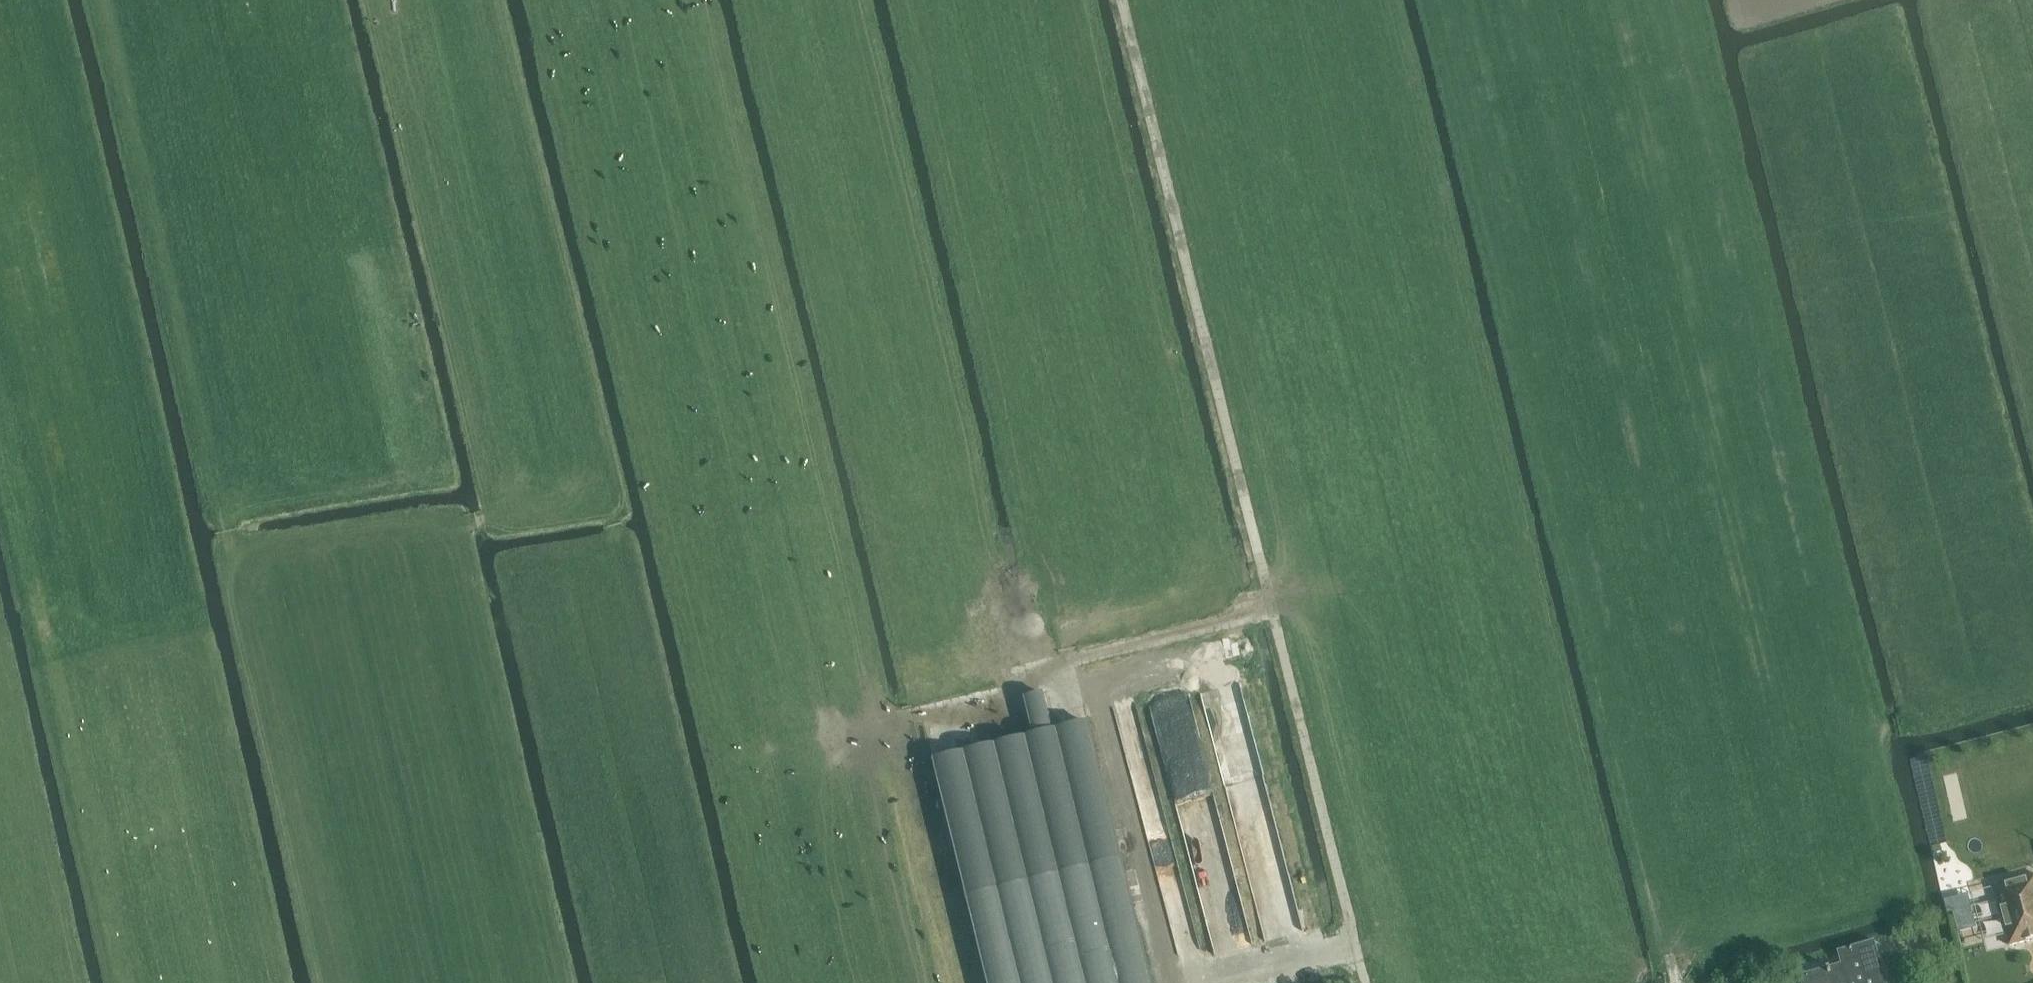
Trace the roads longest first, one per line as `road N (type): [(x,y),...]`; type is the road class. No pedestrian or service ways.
road 1 (track): [(1124,0),(1369,982)]

